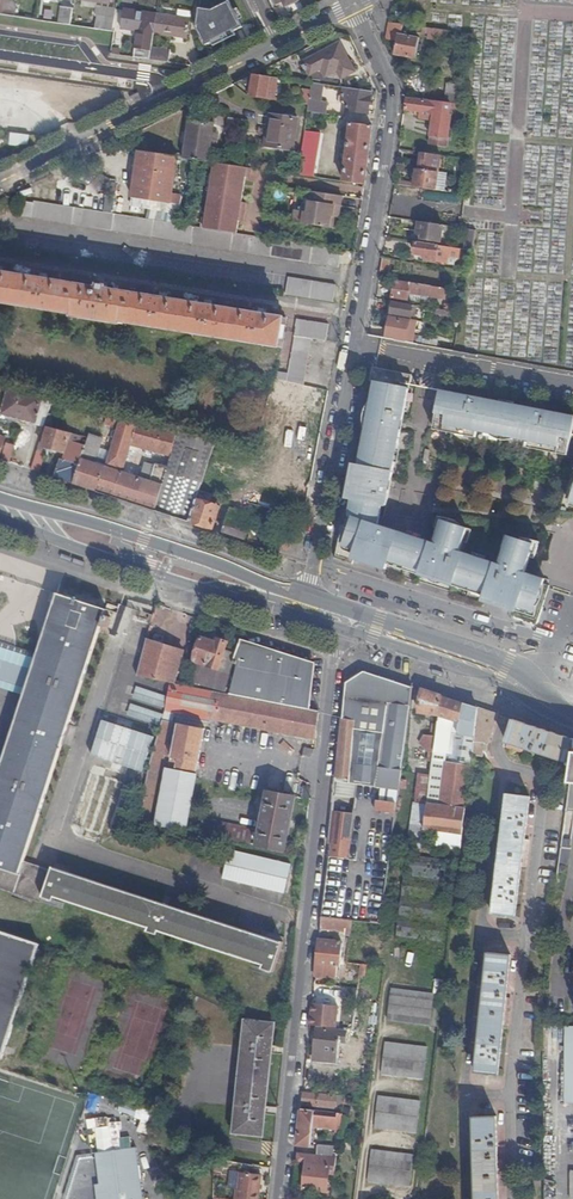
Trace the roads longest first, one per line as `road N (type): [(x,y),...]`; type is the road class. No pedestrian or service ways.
road 1 (residential): [(300,605),(358,312),(390,93),(350,9)]
road 2 (residential): [(339,618),(277,1198)]
road 3 (primary): [(23,515),(45,538),(217,596),(270,595)]
road 4 (primary): [(270,595),(220,561),(74,517),(23,515)]
road 5 (primary): [(339,618),(516,681),(572,711)]
road 6 (residential): [(0,183),(201,82)]
road 7 (residential): [(0,54),(201,82)]

